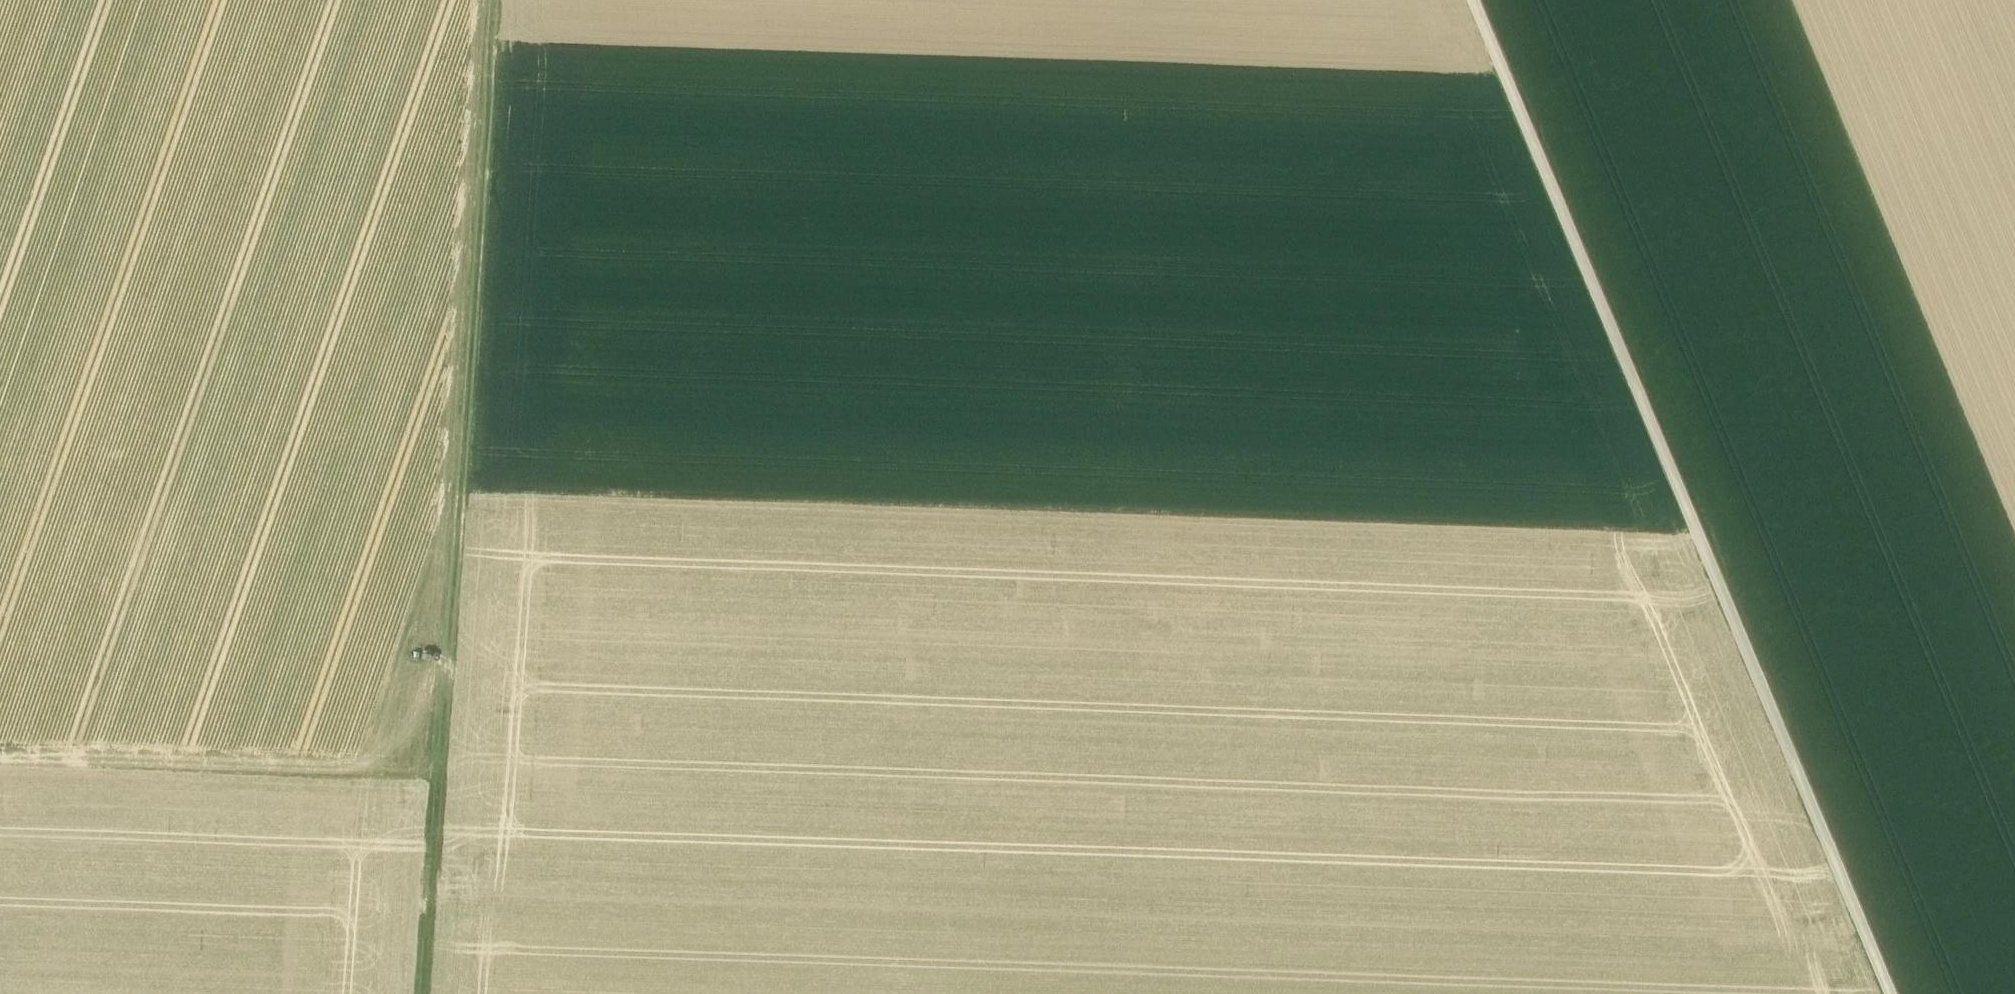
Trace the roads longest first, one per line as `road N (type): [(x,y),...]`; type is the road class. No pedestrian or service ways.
road 1 (track): [(1893,993),(1473,0)]
road 2 (track): [(497,0),(420,993)]

